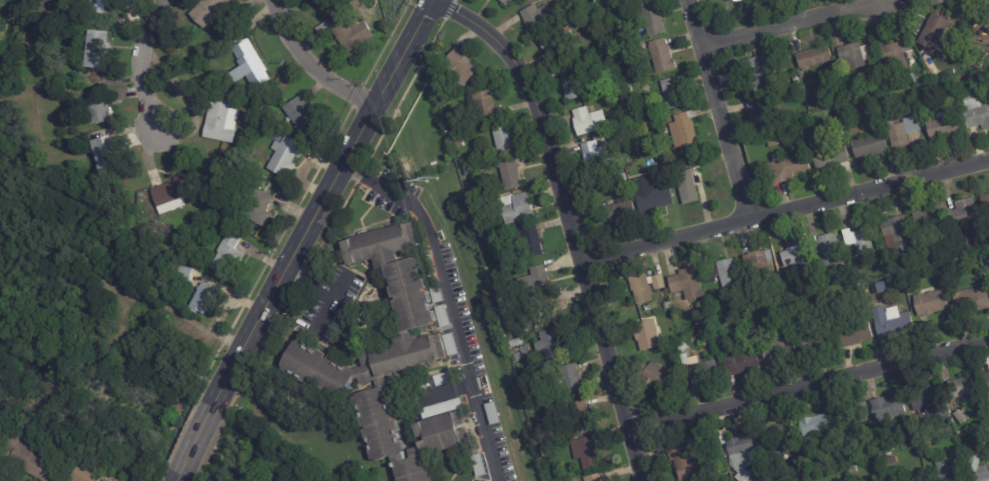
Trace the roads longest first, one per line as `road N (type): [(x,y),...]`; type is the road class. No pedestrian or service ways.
road 1 (residential): [(438,3),(509,60),(586,270),(647,480)]
road 2 (secondary): [(440,0),(214,398)]
road 3 (residential): [(988,159),(748,219),(586,270)]
road 4 (residential): [(988,342),(635,435)]
road 5 (residential): [(692,0),(748,219)]
road 6 (residential): [(886,0),(703,47)]
road 7 (residential): [(275,0),(299,55),(377,111)]
road 8 (residential): [(168,0),(146,40),(142,71),(158,136)]

